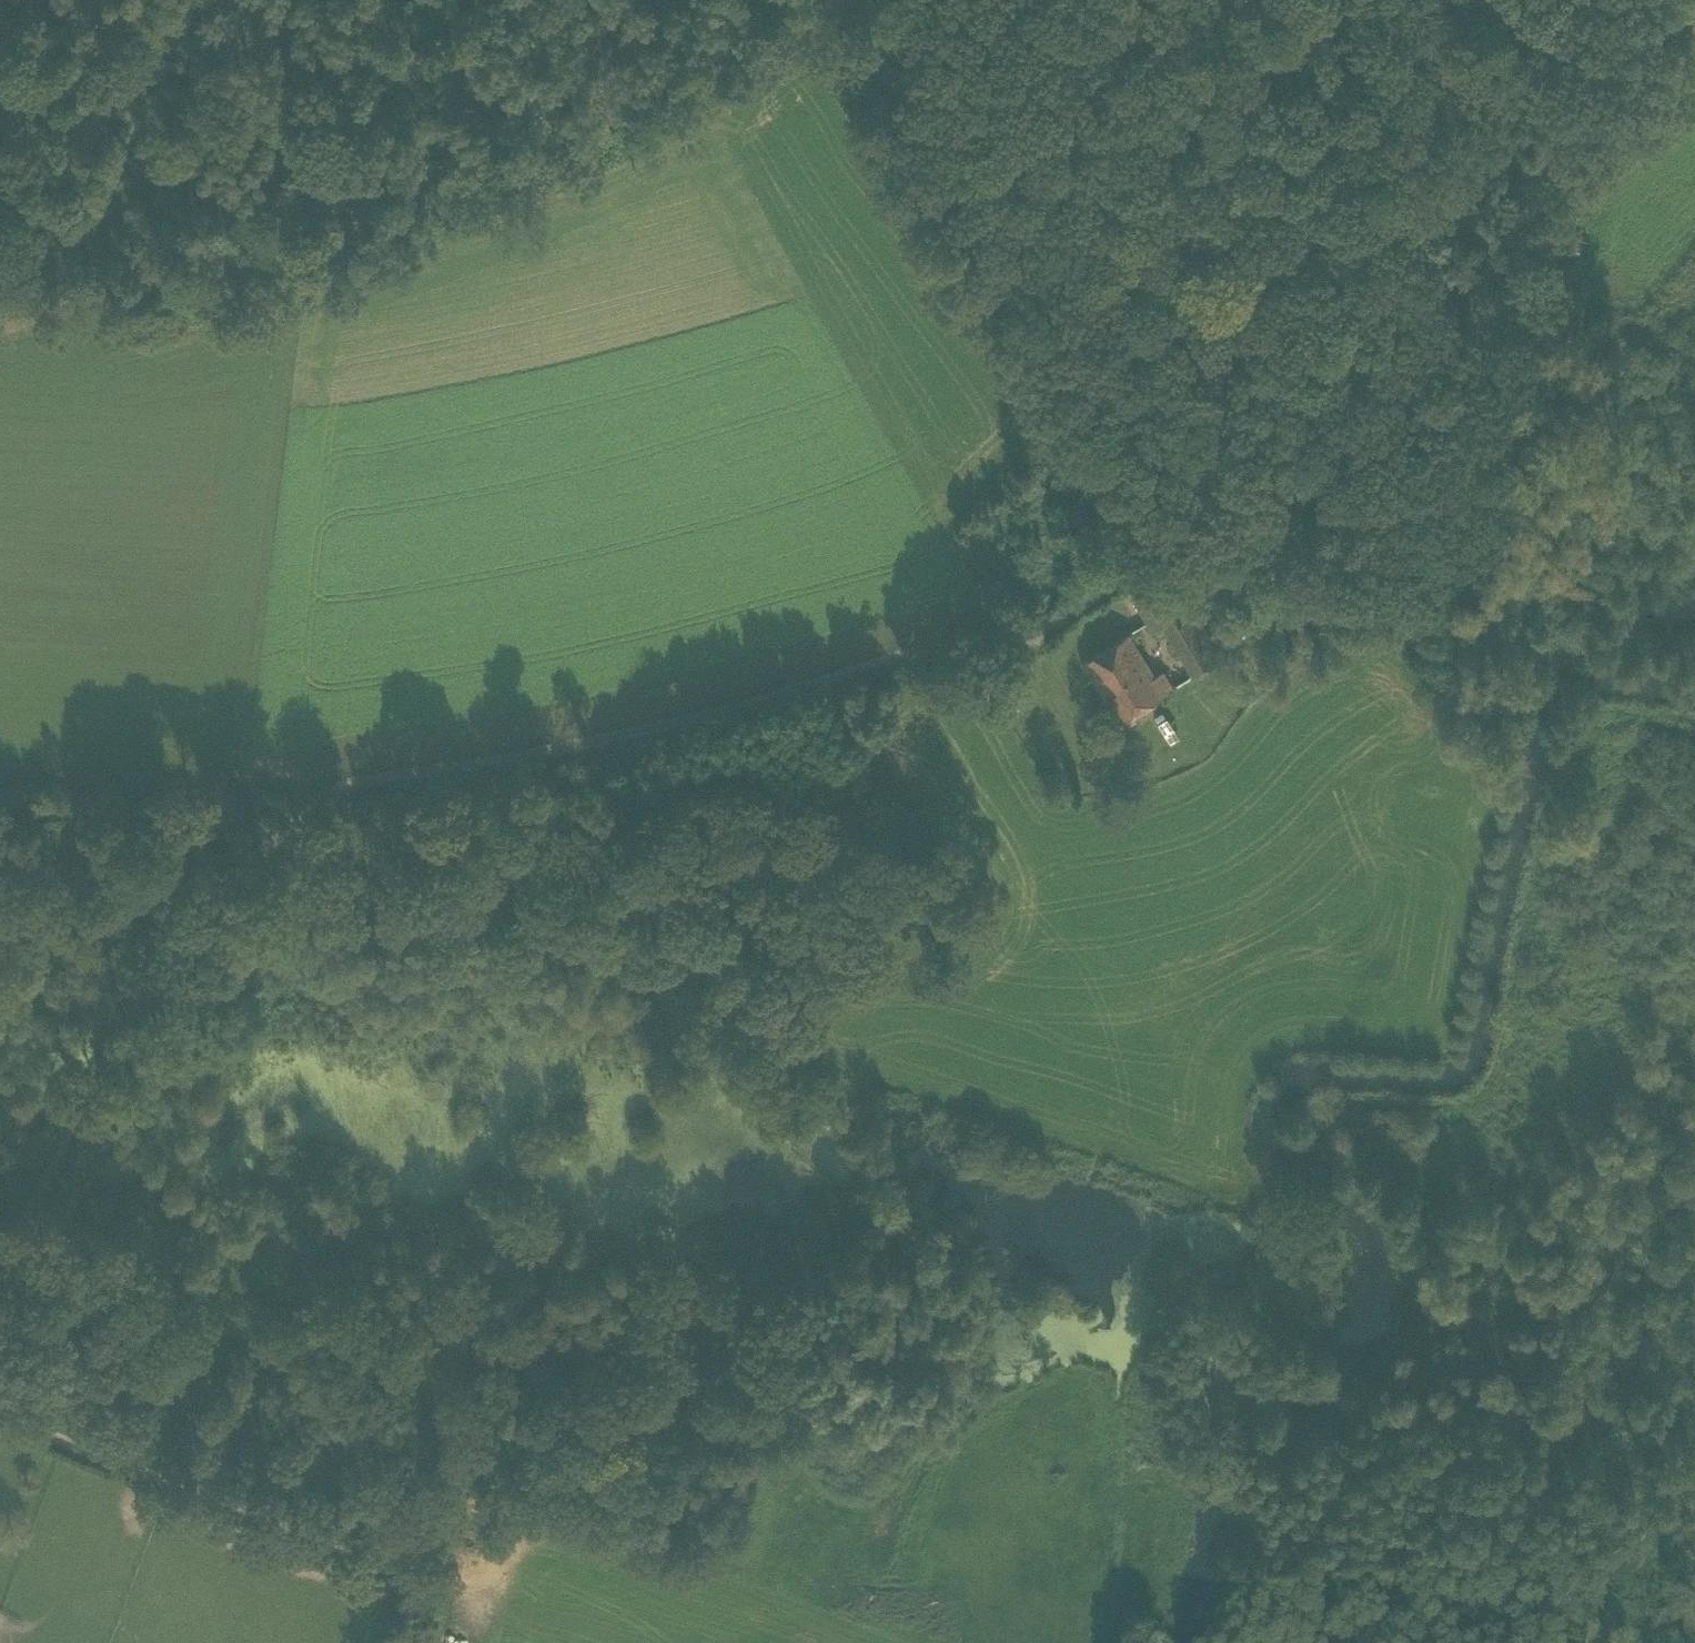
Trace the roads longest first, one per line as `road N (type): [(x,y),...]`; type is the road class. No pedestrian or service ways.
road 1 (unclassified): [(0,1257),(22,1233),(175,931),(343,781),(724,714),(918,653),(1034,633),(1164,549)]
road 2 (track): [(1164,549),(1243,480),(1330,362),(1392,239),(1450,75),(1464,0)]
road 3 (track): [(415,1578),(0,1417)]
road 4 (track): [(0,766),(343,781)]
road 5 (track): [(1450,75),(1505,67),(1610,96),(1667,134)]

